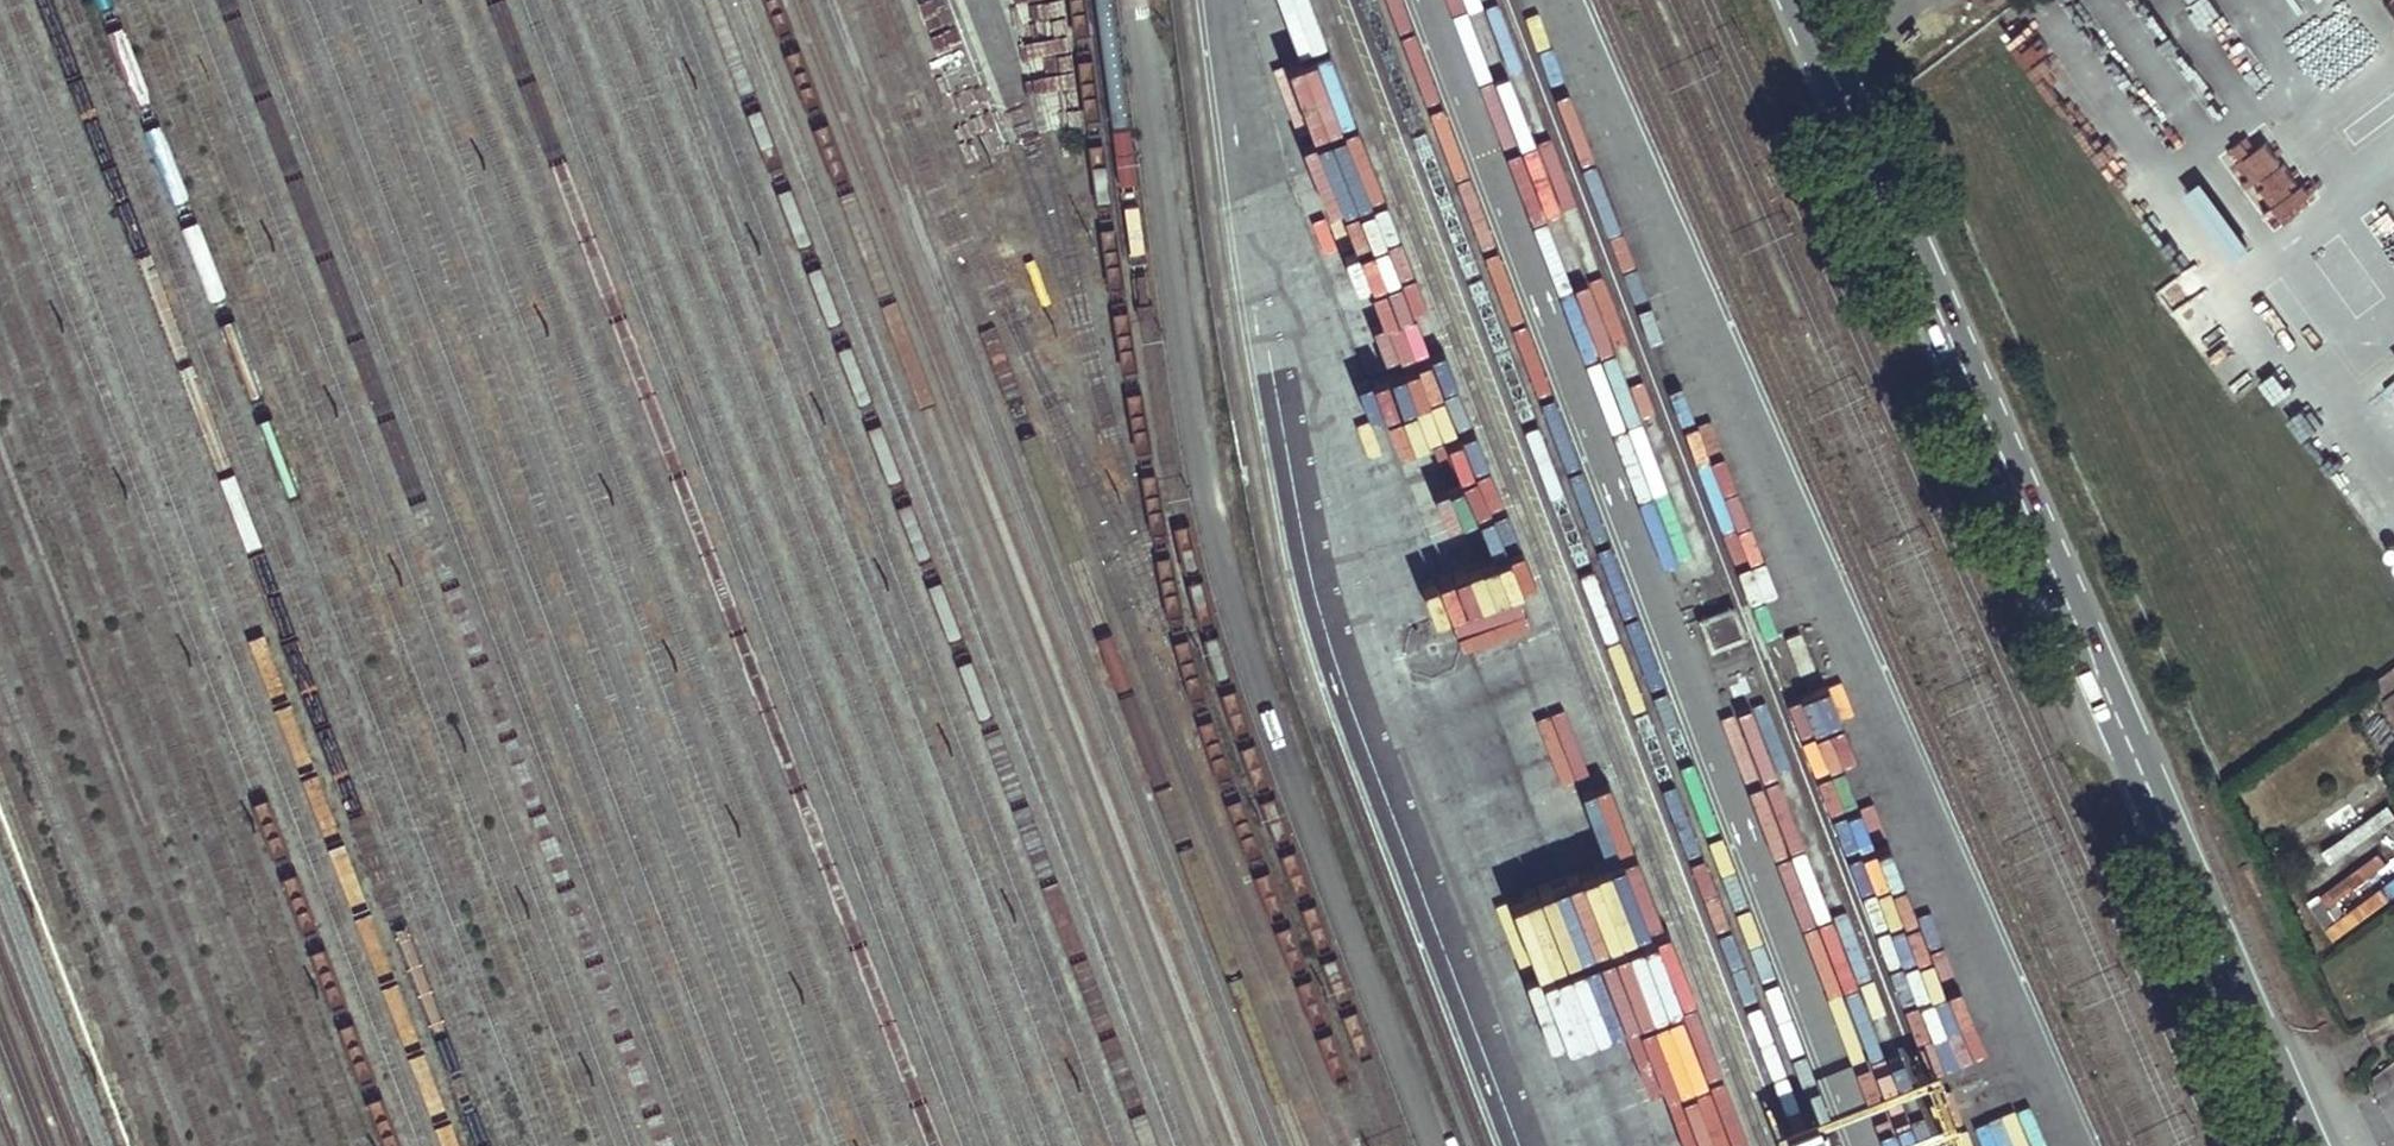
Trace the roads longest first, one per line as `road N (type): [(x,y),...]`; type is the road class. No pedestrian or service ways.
road 1 (primary): [(1800,0),(2307,1145)]

